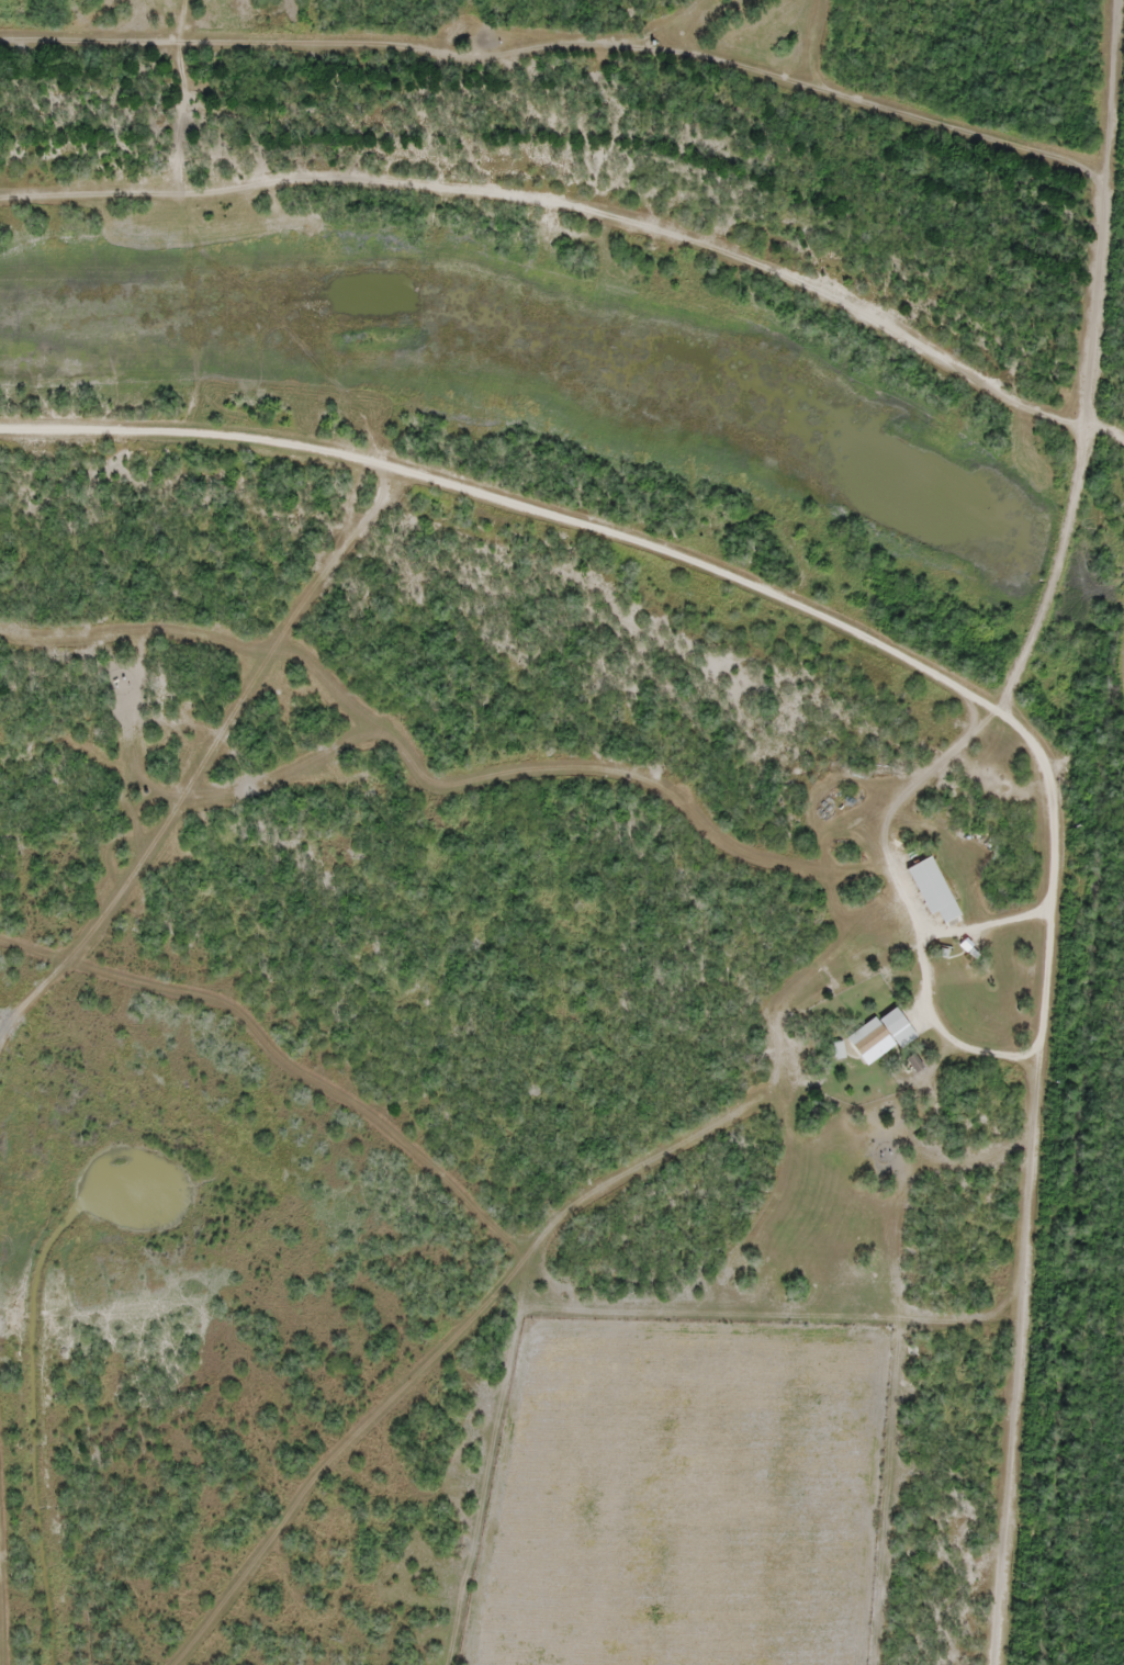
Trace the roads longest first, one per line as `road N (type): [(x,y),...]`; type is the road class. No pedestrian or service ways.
road 1 (residential): [(0,1275),(27,1256),(64,1203),(58,1114),(0,1048)]

